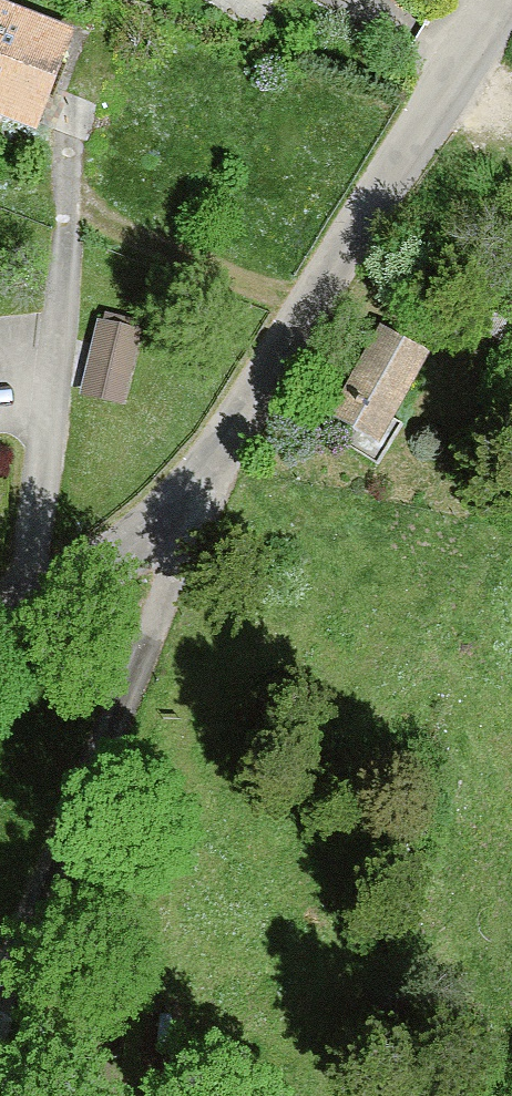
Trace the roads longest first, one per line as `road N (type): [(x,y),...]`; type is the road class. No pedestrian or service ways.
road 1 (unclassified): [(508,0),(211,474),(181,508),(95,572),(0,614)]
road 2 (track): [(0,974),(128,679),(181,508)]

